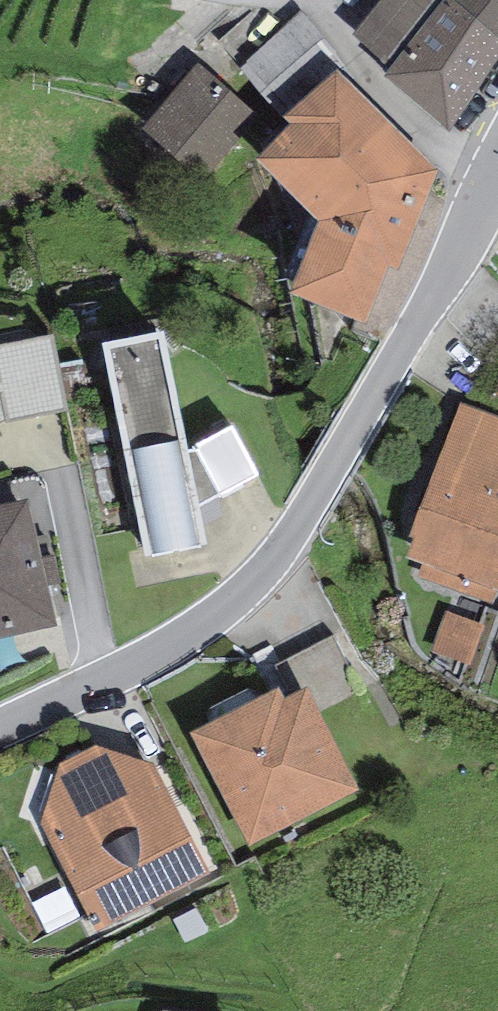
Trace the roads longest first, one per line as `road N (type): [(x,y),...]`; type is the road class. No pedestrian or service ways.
road 1 (residential): [(0,724),(185,634),(272,563),(497,173)]

